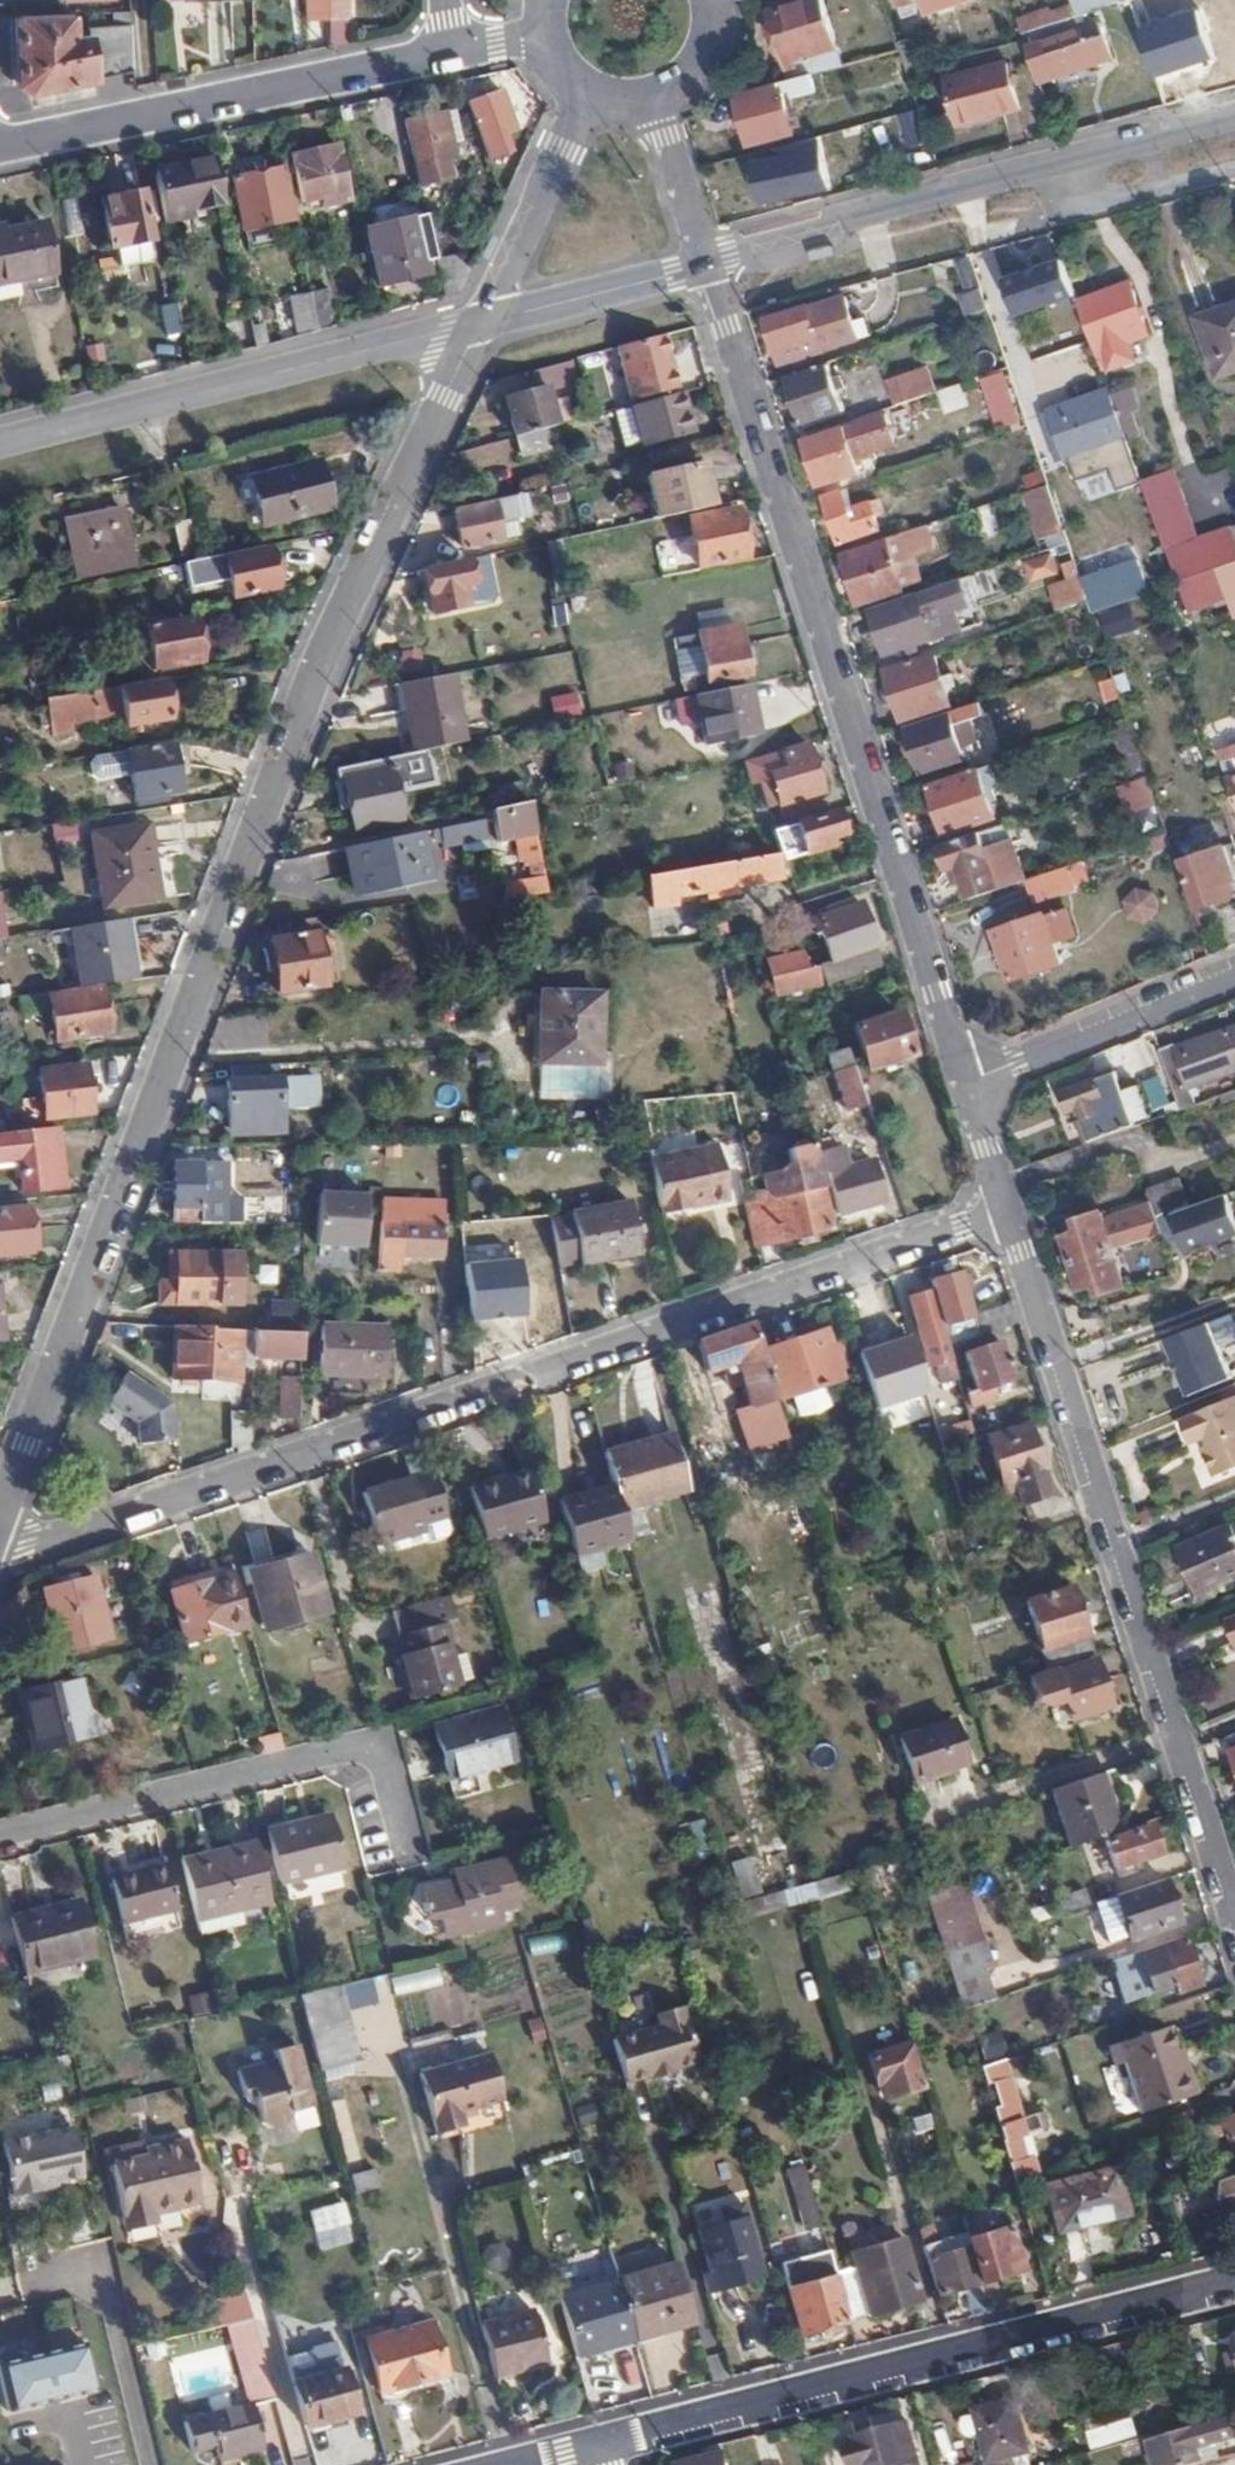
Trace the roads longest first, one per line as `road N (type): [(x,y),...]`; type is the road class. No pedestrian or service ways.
road 1 (residential): [(480,328),(316,676),(0,1525)]
road 2 (residential): [(0,1553),(1010,1214)]
road 3 (residential): [(966,1082),(705,263)]
road 4 (residential): [(1010,1214),(1234,1904)]
road 5 (residential): [(595,2445),(1234,2280)]
road 6 (residential): [(0,1838),(382,1746),(410,1852)]
road 7 (tertiary): [(0,447),(480,328)]
road 8 (residential): [(450,52),(0,147)]
road 9 (tertiary): [(705,263),(1036,171)]
road 10 (residential): [(966,1082),(1234,975)]
road 11 (residential): [(585,94),(480,328)]
road 12 (tertiary): [(480,328),(705,263)]
road 13 (residential): [(1234,159),(1049,207),(1036,171)]
road 14 (tertiary): [(1036,171),(1234,118)]
road 15 (residential): [(705,263),(656,102)]
road 16 (residential): [(966,1082),(1010,1214)]
road 17 (residential): [(656,102),(679,91),(712,53),(719,0)]

